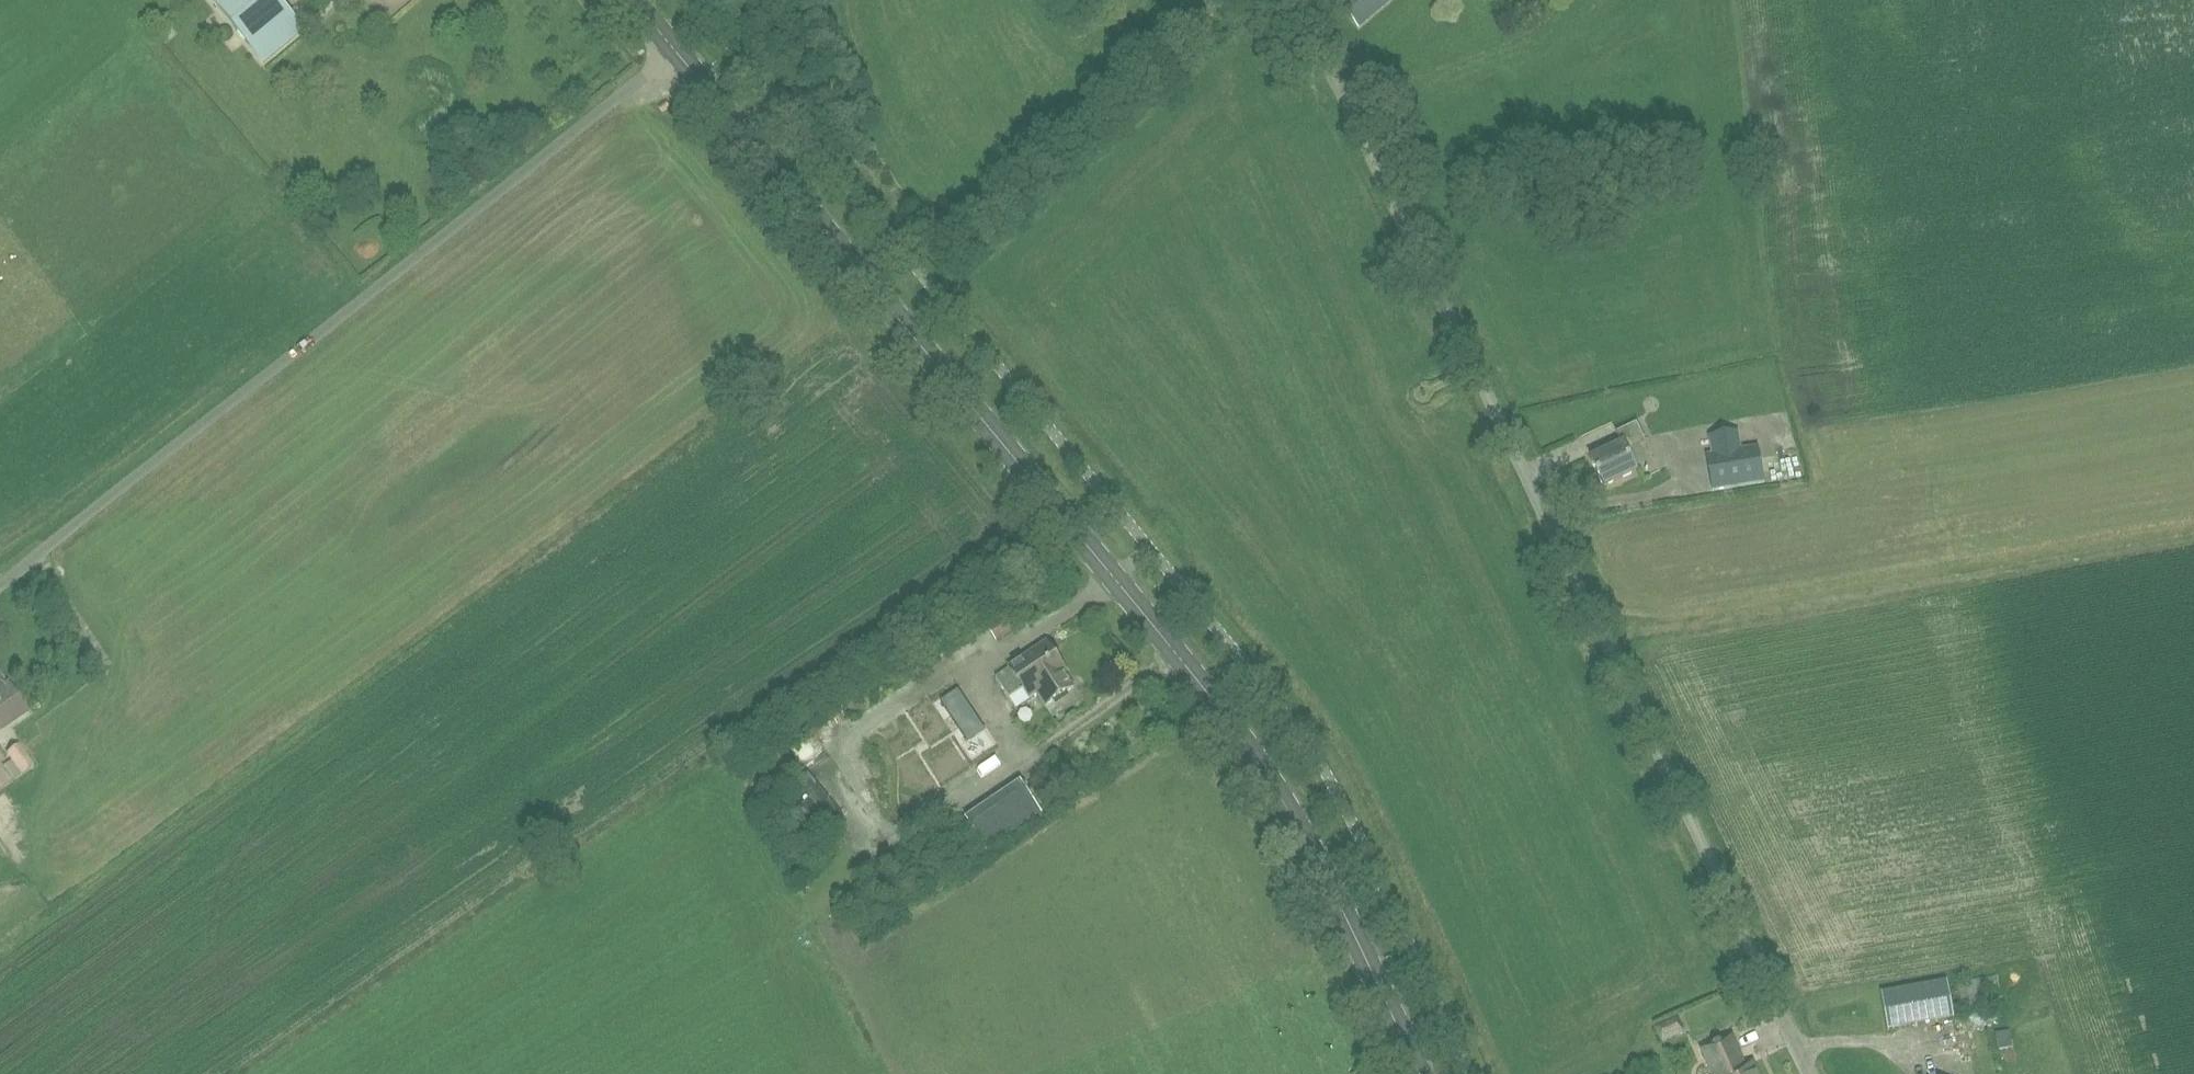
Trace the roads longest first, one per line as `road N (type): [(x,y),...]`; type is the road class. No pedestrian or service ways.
road 1 (secondary): [(1420,1073),(1308,842),(1211,696),(633,0)]
road 2 (unclassified): [(1809,1073),(1298,0)]
road 3 (track): [(1603,639),(2193,535)]

